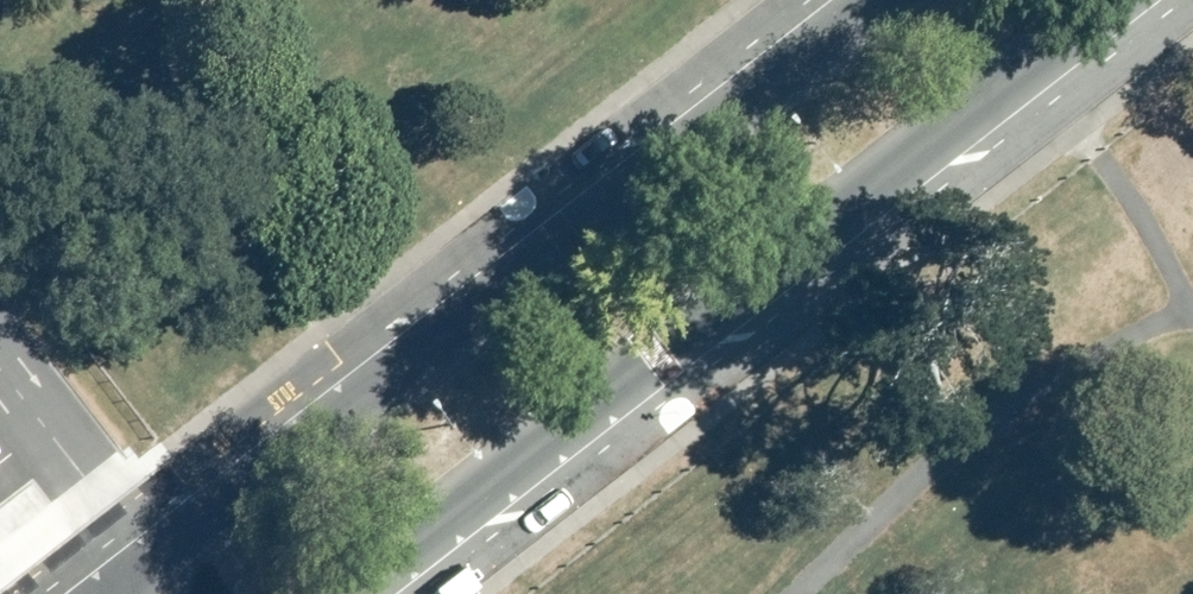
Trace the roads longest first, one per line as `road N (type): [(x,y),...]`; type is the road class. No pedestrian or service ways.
road 1 (tertiary): [(1049,0),(281,593)]
road 2 (tertiary): [(59,565),(809,0)]

